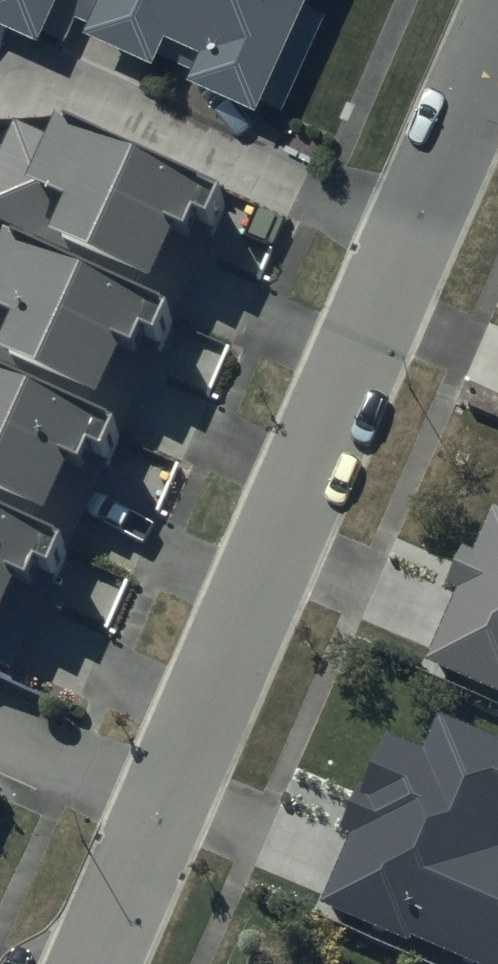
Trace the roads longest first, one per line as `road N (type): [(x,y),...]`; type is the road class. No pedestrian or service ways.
road 1 (residential): [(90,963),(410,233)]
road 2 (residential): [(410,233),(0,50)]
road 3 (residential): [(410,233),(497,33)]

